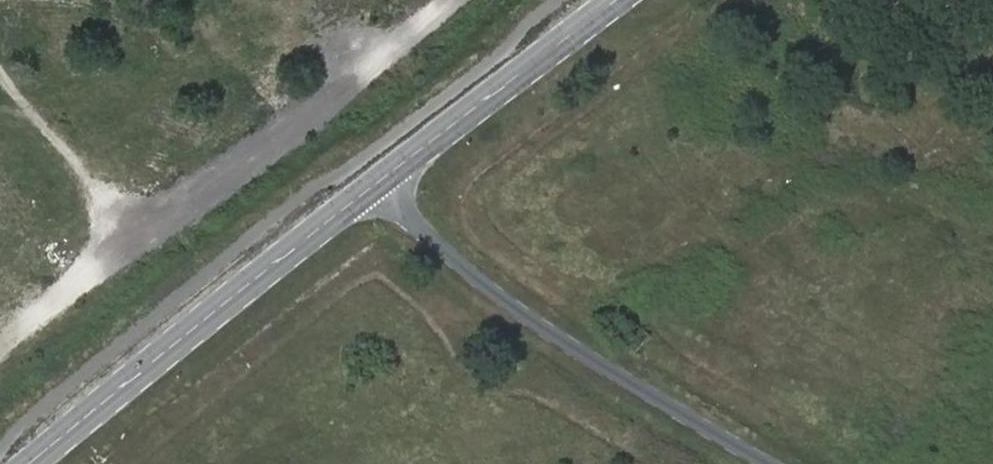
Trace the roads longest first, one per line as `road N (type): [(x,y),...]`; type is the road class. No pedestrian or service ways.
road 1 (residential): [(774,463),(542,325),(377,184)]
road 2 (secondary): [(29,463),(377,184)]
road 3 (secondary): [(377,184),(617,0)]

